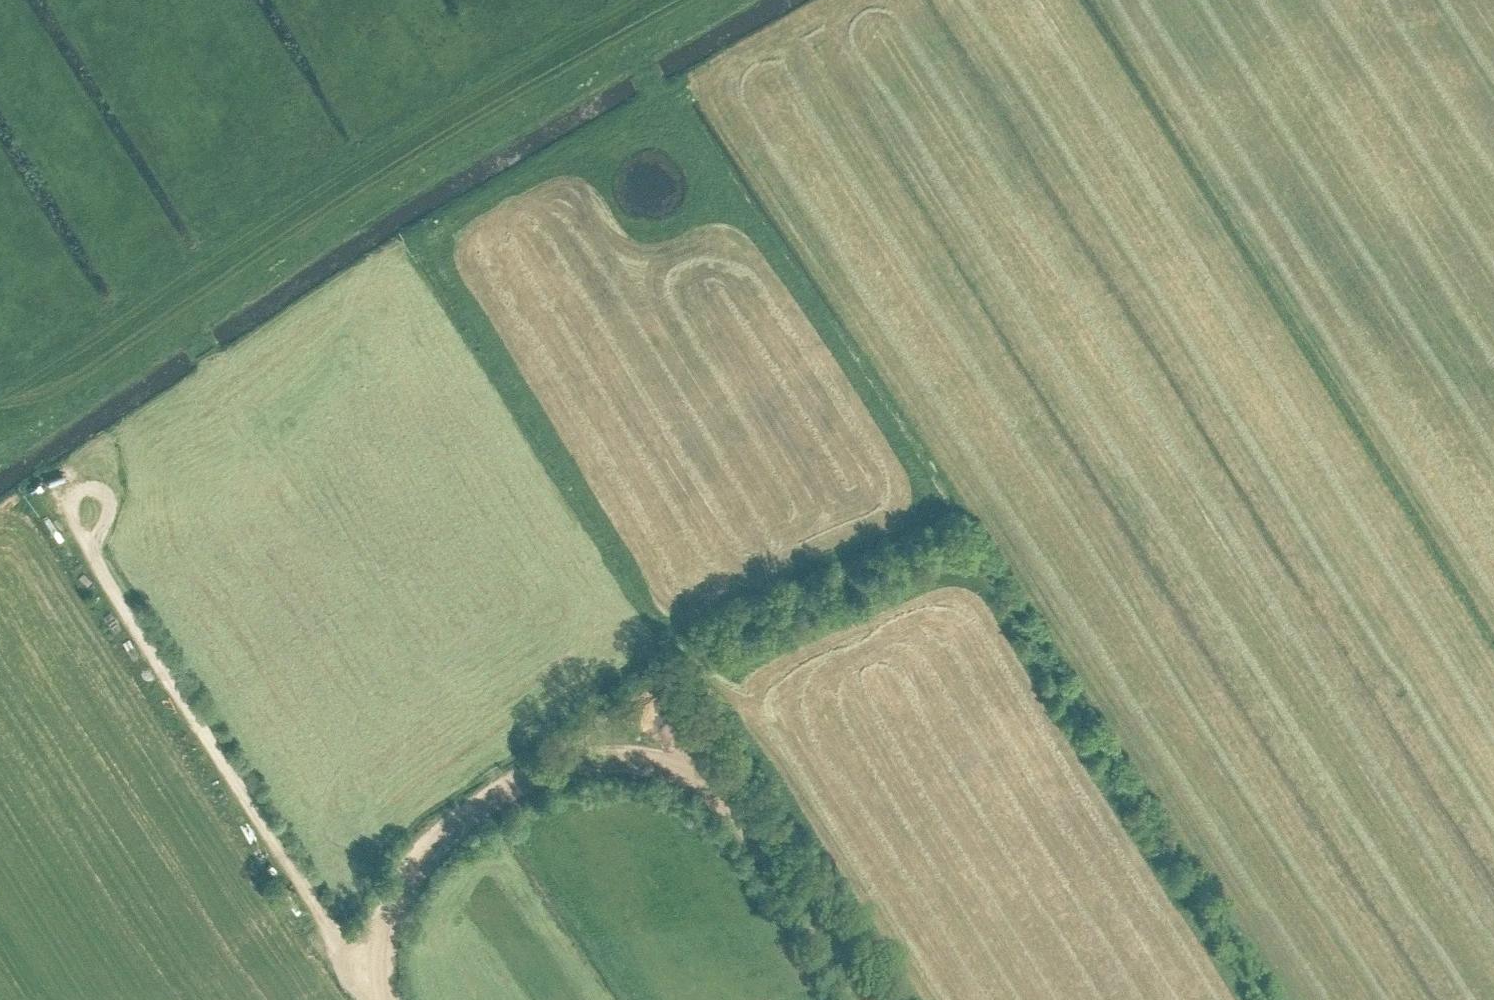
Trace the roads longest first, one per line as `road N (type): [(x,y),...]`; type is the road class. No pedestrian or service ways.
road 1 (track): [(0,424),(384,162),(662,0)]
road 2 (track): [(50,498),(331,937),(372,963)]

